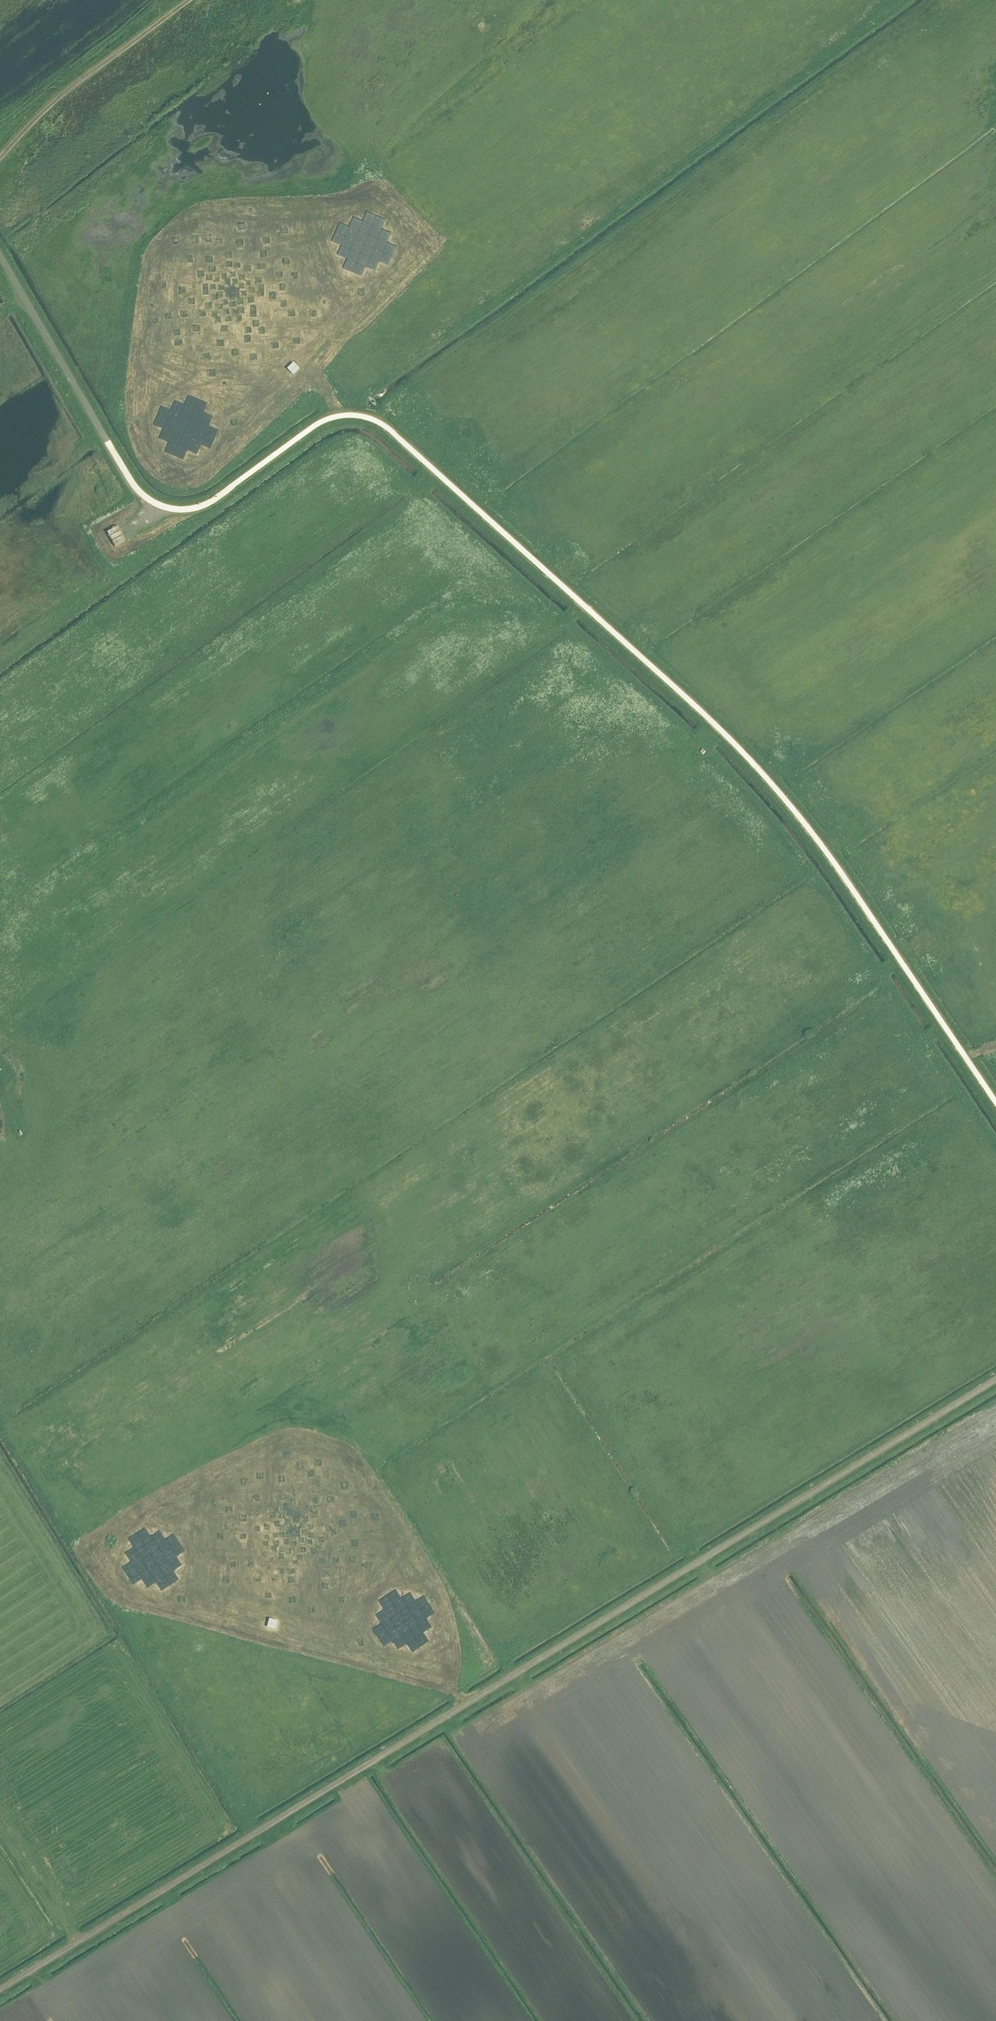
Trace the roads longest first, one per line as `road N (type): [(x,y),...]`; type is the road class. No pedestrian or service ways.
road 1 (unclassified): [(0,1990),(995,1381)]
road 2 (track): [(0,970),(27,907),(46,890),(440,604),(545,622),(582,606)]
road 3 (track): [(466,1705),(452,1688),(111,1586)]
road 4 (unclassified): [(192,510),(173,511),(139,493),(0,257)]
road 5 (track): [(0,157),(79,81),(188,0)]

